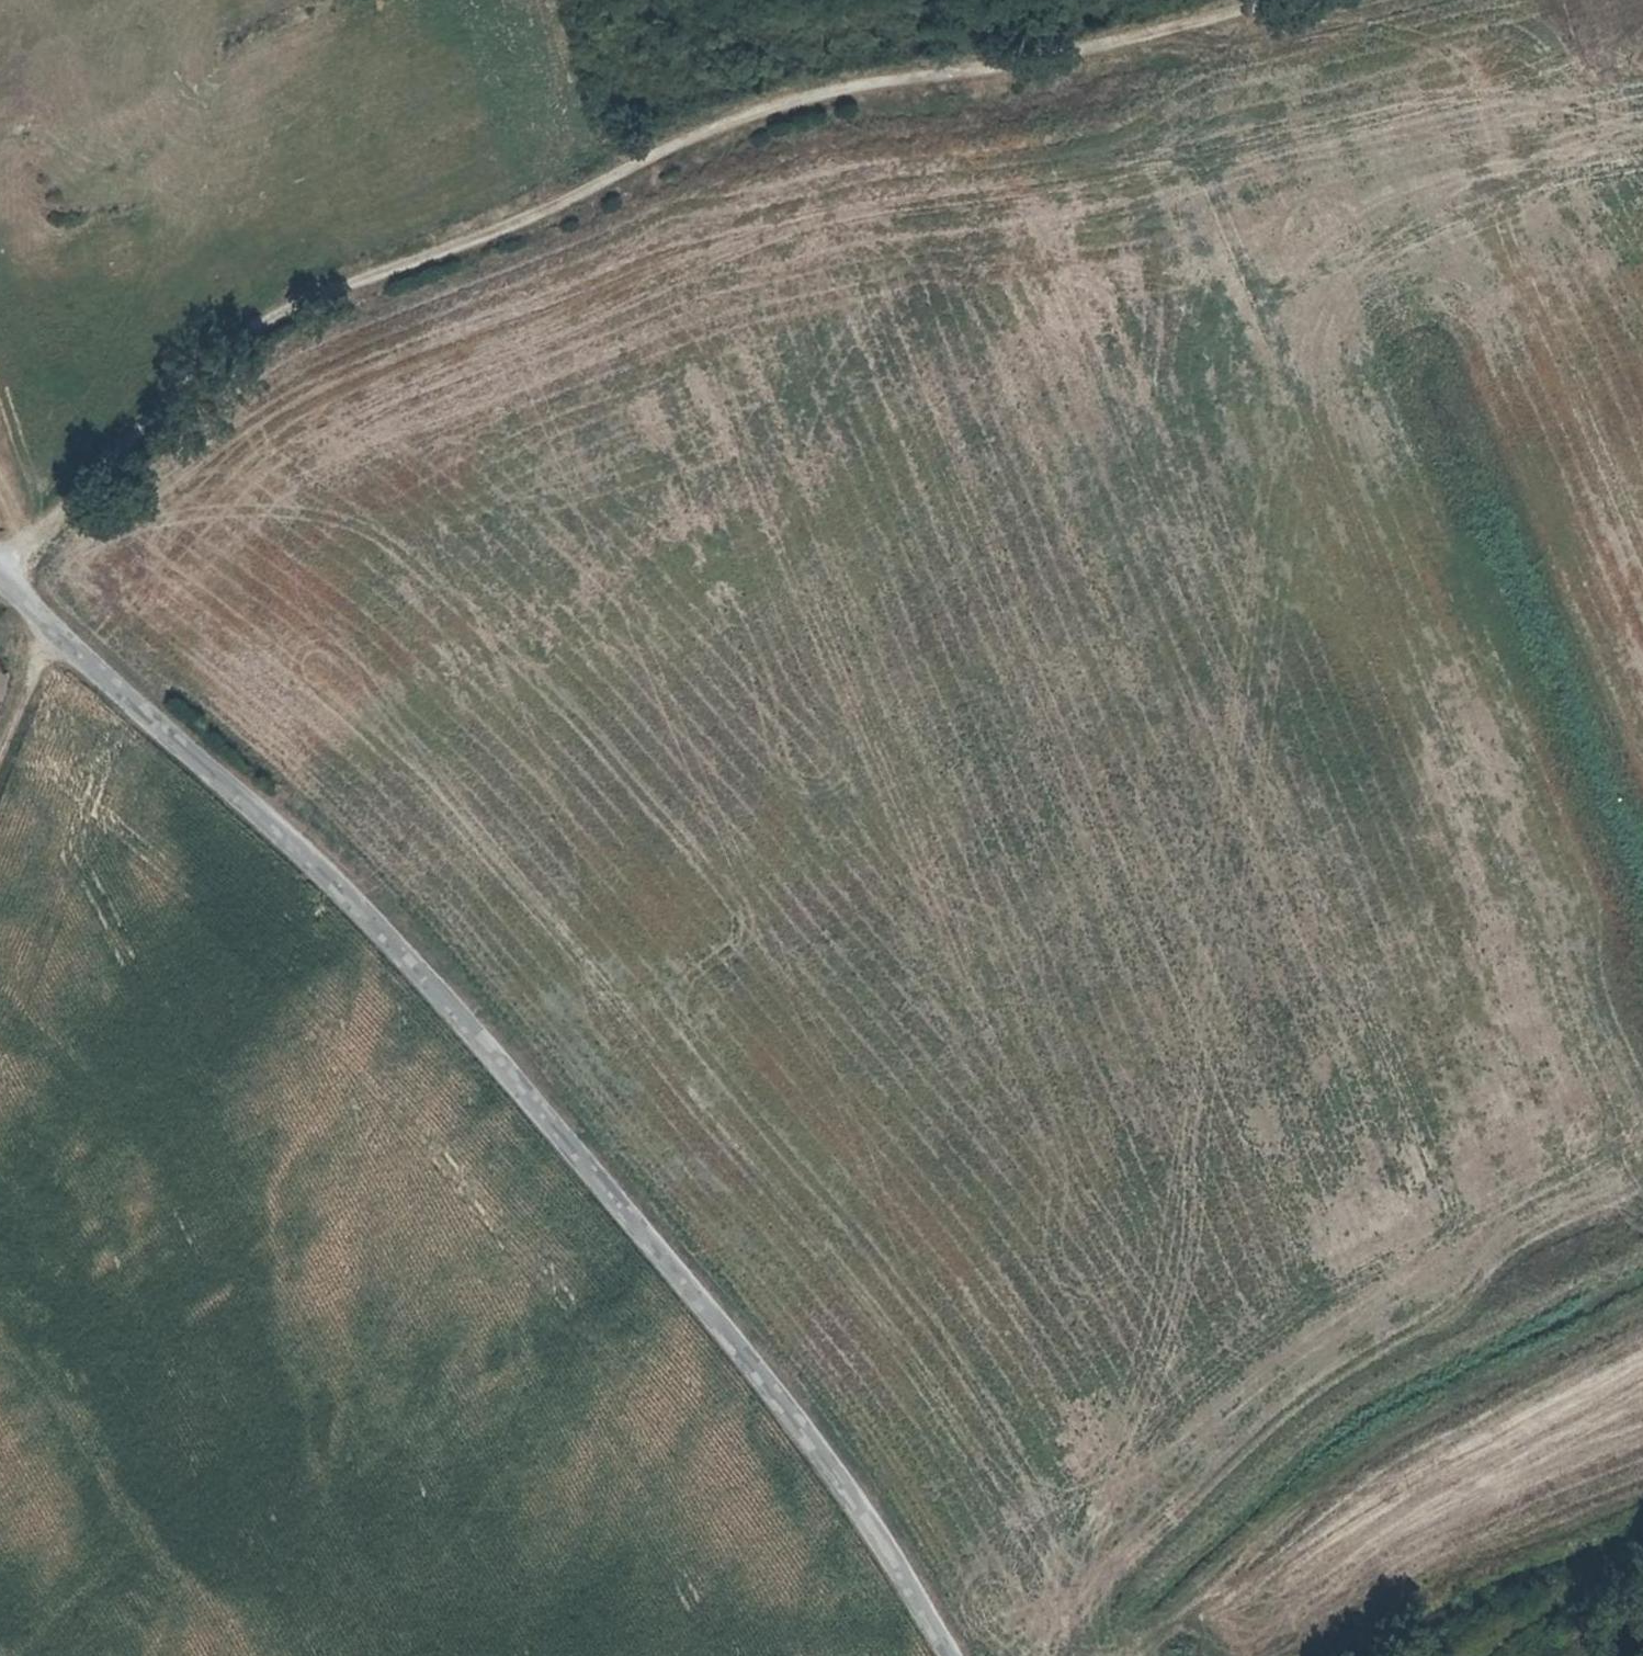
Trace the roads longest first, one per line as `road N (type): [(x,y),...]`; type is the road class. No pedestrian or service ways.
road 1 (unclassified): [(952,1655),(801,1427),(453,1008),(302,848),(59,646),(0,577)]
road 2 (track): [(0,566),(233,344),(317,294),(535,217),(680,141),(808,96),(1037,63),(1259,0)]
road 3 (track): [(0,756),(36,672),(59,646)]

